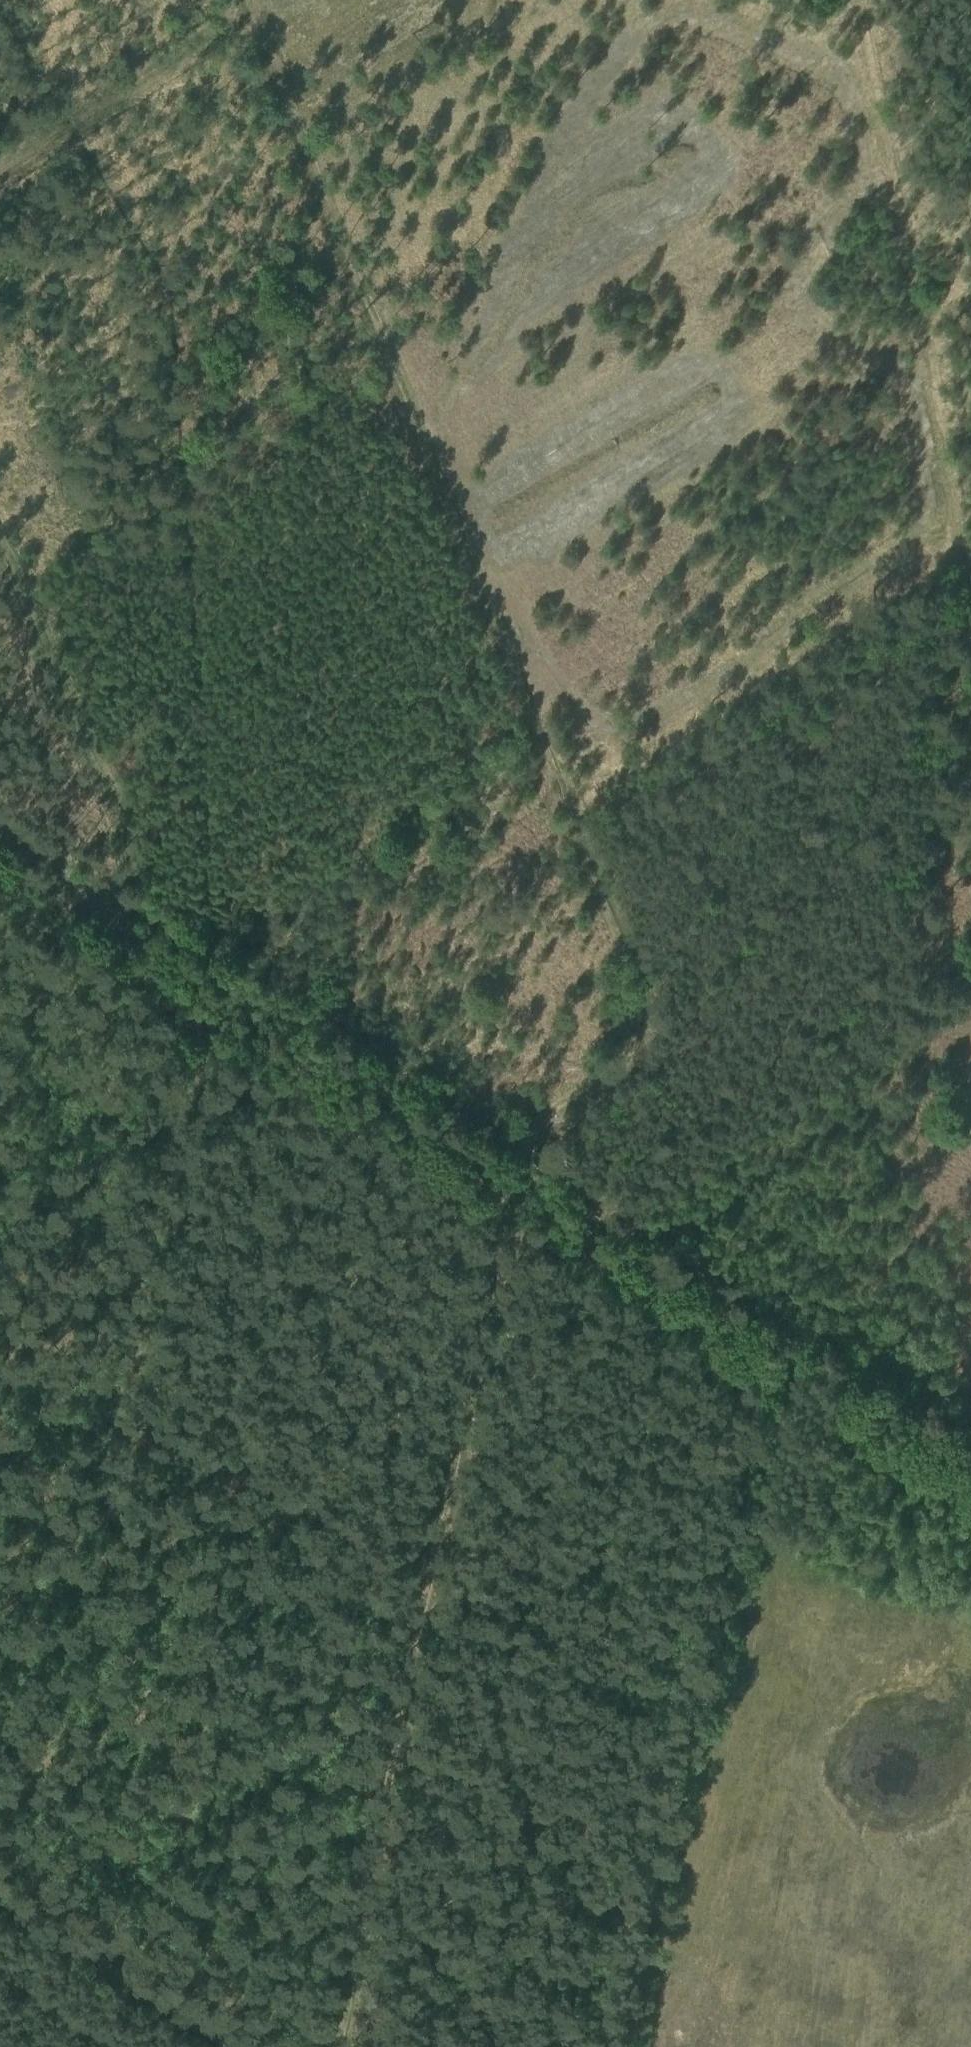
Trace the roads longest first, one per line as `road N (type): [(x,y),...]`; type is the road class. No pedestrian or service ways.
road 1 (track): [(0,1904),(225,2046)]
road 2 (track): [(154,933),(0,831)]

